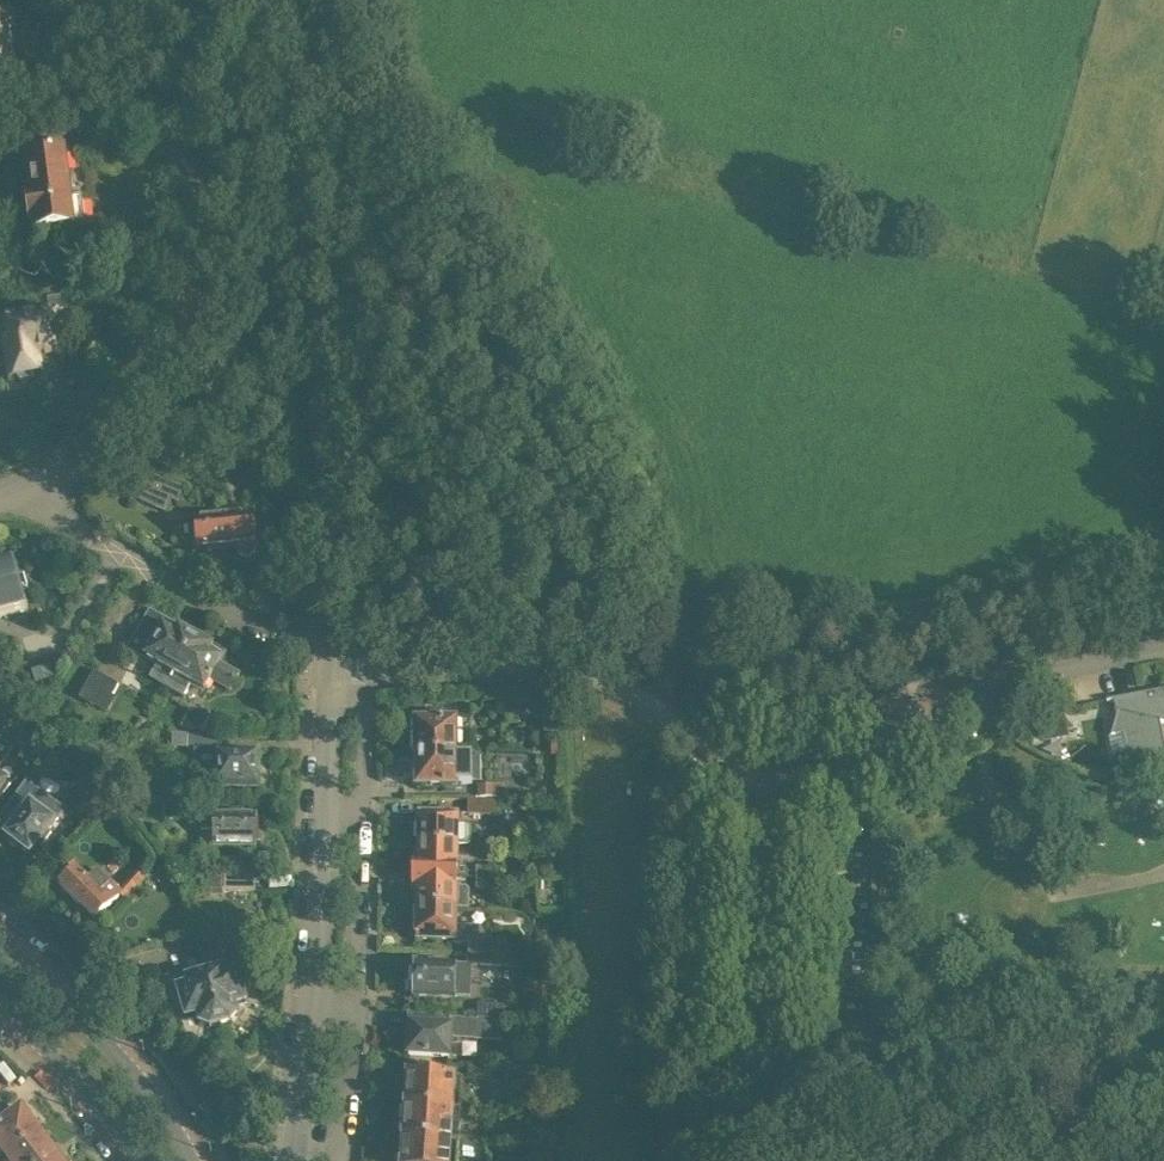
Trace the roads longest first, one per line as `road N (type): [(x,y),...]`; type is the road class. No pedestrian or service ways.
road 1 (track): [(665,711),(674,656),(552,348),(387,170),(345,98),(305,0)]
road 2 (residential): [(333,666),(299,186),(256,0)]
road 3 (residential): [(108,0),(192,184),(198,268),(181,336),(143,399),(85,450),(29,484)]
road 4 (track): [(726,1160),(665,1126),(650,1096),(665,711)]
road 5 (residential): [(333,666),(158,575),(55,511),(29,484)]
road 6 (residential): [(665,711),(587,669),(362,670)]
road 7 (tertiary): [(189,1160),(96,1025),(0,935)]
road 8 (tertiary): [(0,1010),(81,1091),(132,1160)]
road 9 (residential): [(326,808),(316,1002)]
road 10 (residential): [(354,1003),(361,811)]
road 11 (residential): [(342,1147),(354,1003)]
road 12 (residential): [(333,666),(326,808)]
road 13 (residential): [(316,1002),(299,1142)]
road 14 (residential): [(361,811),(362,670)]

